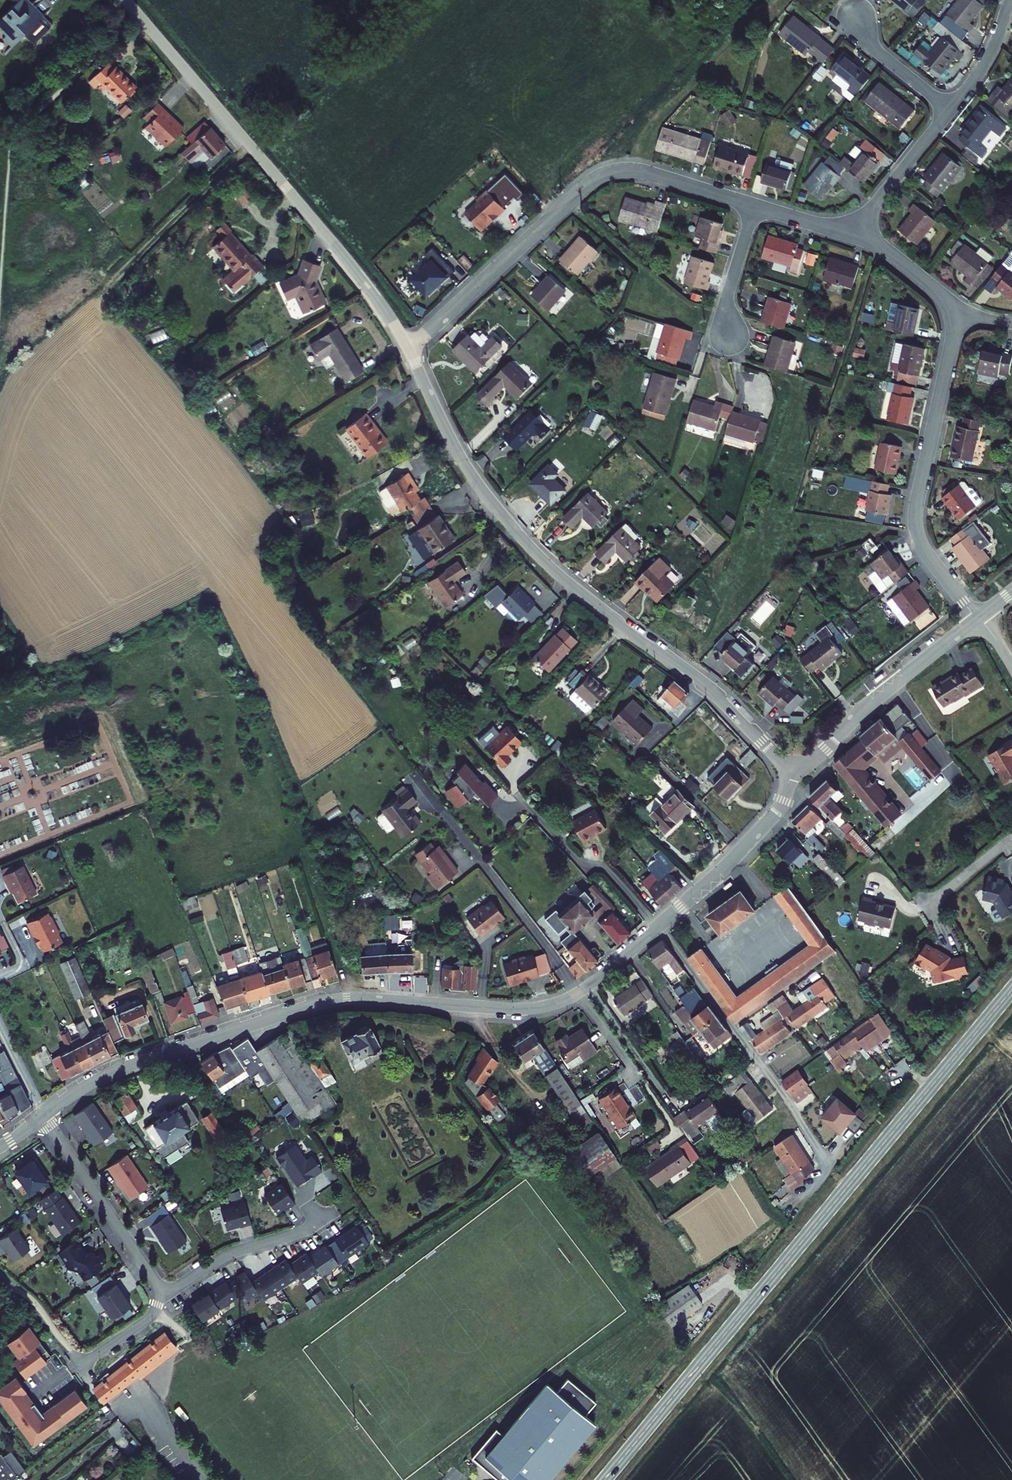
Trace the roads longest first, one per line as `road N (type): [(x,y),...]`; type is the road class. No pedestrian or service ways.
road 1 (residential): [(659,927),(590,987),(552,1005),(330,1002),(123,1069),(43,1116)]
road 2 (tertiary): [(1011,988),(604,1479)]
road 3 (residential): [(409,350),(463,463),(527,544),(703,682),(793,766)]
road 4 (residential): [(126,0),(357,272),(409,350)]
road 5 (residential): [(409,350),(602,175),(640,172),(755,207)]
road 6 (track): [(643,1083),(428,795)]
road 7 (residential): [(959,310),(915,520),(924,548),(978,618)]
road 8 (residential): [(659,927),(825,1159)]
road 9 (residential): [(793,766),(820,756),(978,618)]
road 10 (residential): [(164,1296),(43,1116)]
road 11 (residential): [(793,766),(776,816),(659,927)]
road 12 (residential): [(336,1214),(227,1255),(164,1296)]
road 13 (residential): [(519,797),(659,927)]
road 14 (residential): [(854,236),(951,111)]
road 15 (residential): [(951,111),(842,21)]
road 16 (residential): [(755,207),(726,299),(729,339)]
road 17 (residential): [(854,236),(959,310)]
road 18 (residential): [(951,111),(982,70),(1011,0)]

